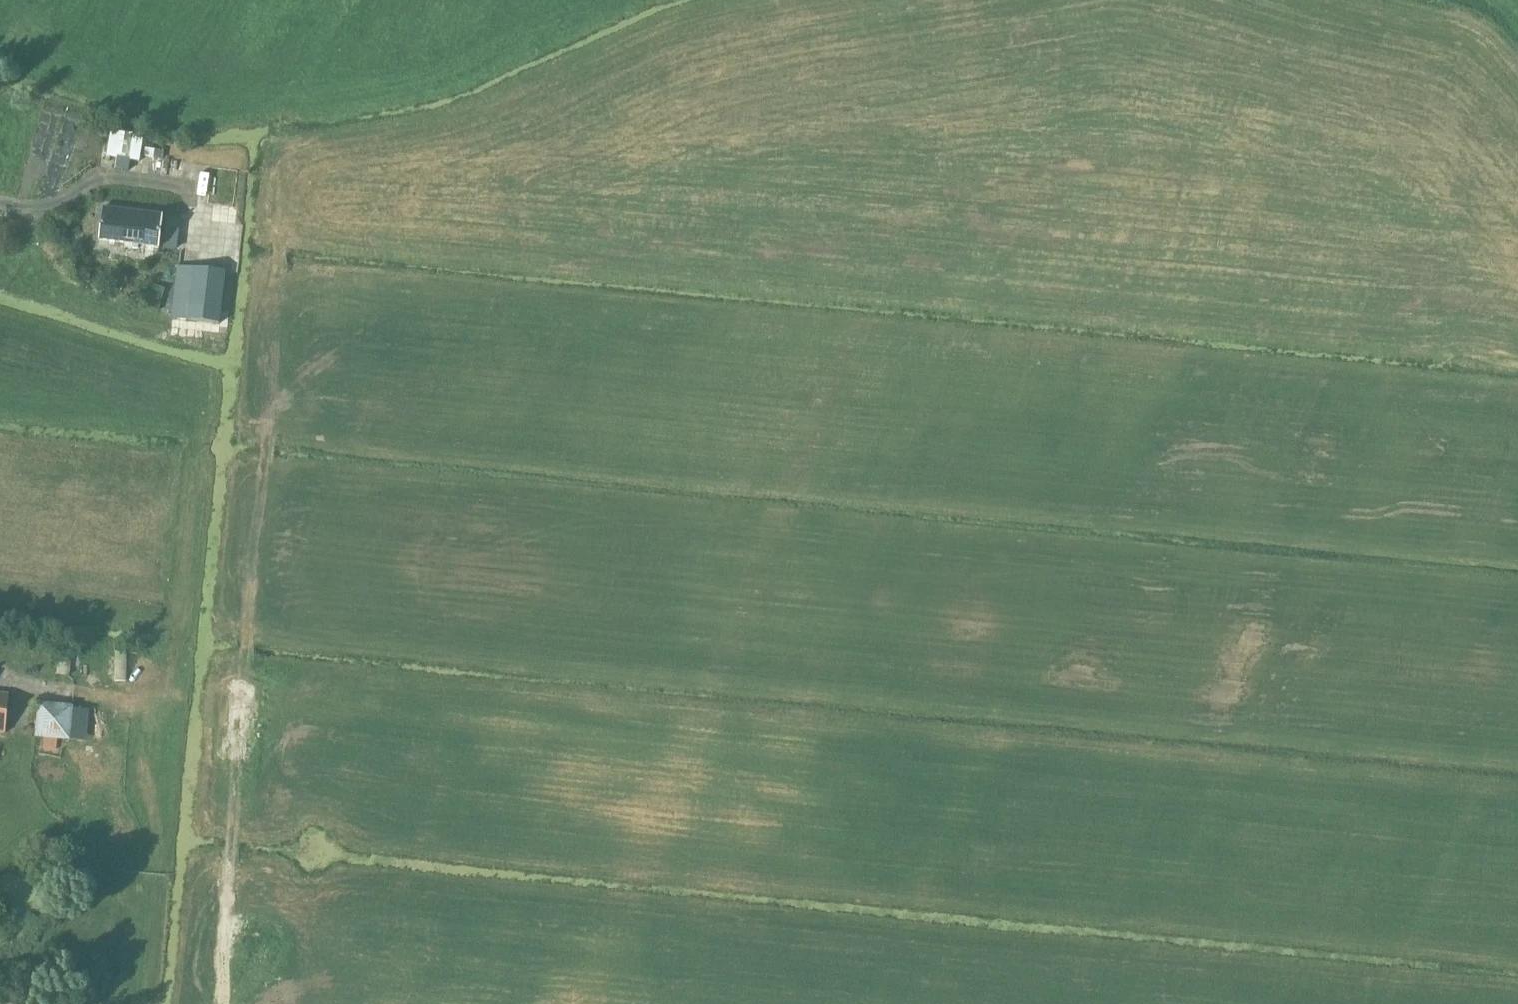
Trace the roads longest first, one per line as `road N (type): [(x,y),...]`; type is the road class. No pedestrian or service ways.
road 1 (track): [(243,630),(223,1003)]

